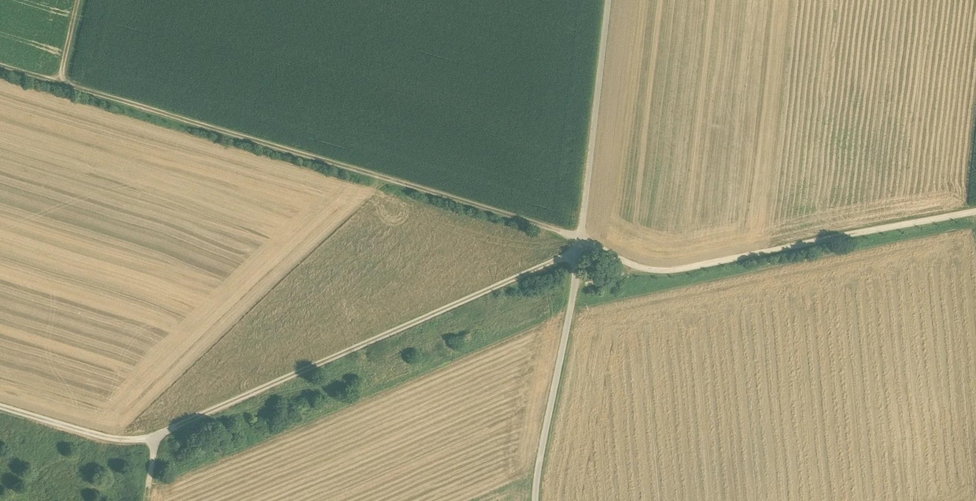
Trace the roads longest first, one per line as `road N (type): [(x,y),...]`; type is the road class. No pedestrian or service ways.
road 1 (track): [(0,66),(580,239)]
road 2 (track): [(607,0),(573,288),(534,500)]
road 3 (track): [(577,253),(152,437)]
road 4 (track): [(573,288),(975,211)]
road 5 (track): [(0,406),(109,438),(152,437)]

